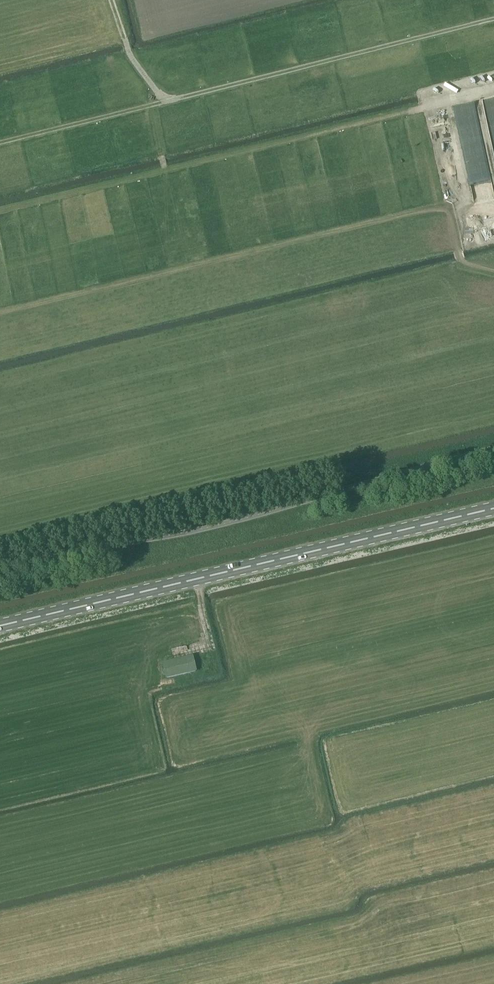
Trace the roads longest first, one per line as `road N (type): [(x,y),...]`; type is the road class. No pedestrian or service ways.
road 1 (secondary): [(0,626),(493,508)]

